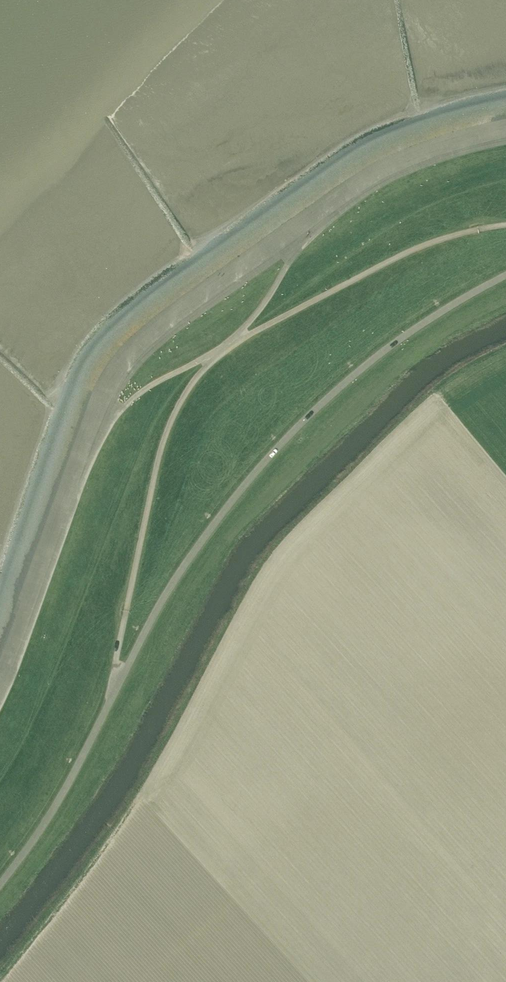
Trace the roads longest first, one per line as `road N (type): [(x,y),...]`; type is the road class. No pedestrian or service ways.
road 1 (unclassified): [(114,697),(201,545),(262,467),(397,344),(505,276)]
road 2 (unclassified): [(114,697),(157,451),(171,414),(214,353)]
road 3 (unclassified): [(214,353),(434,243),(505,229)]
road 4 (unclassified): [(0,886),(36,838),(114,697)]
road 5 (unclassified): [(214,353),(327,210)]
road 6 (unclassified): [(81,465),(150,388),(214,353)]

